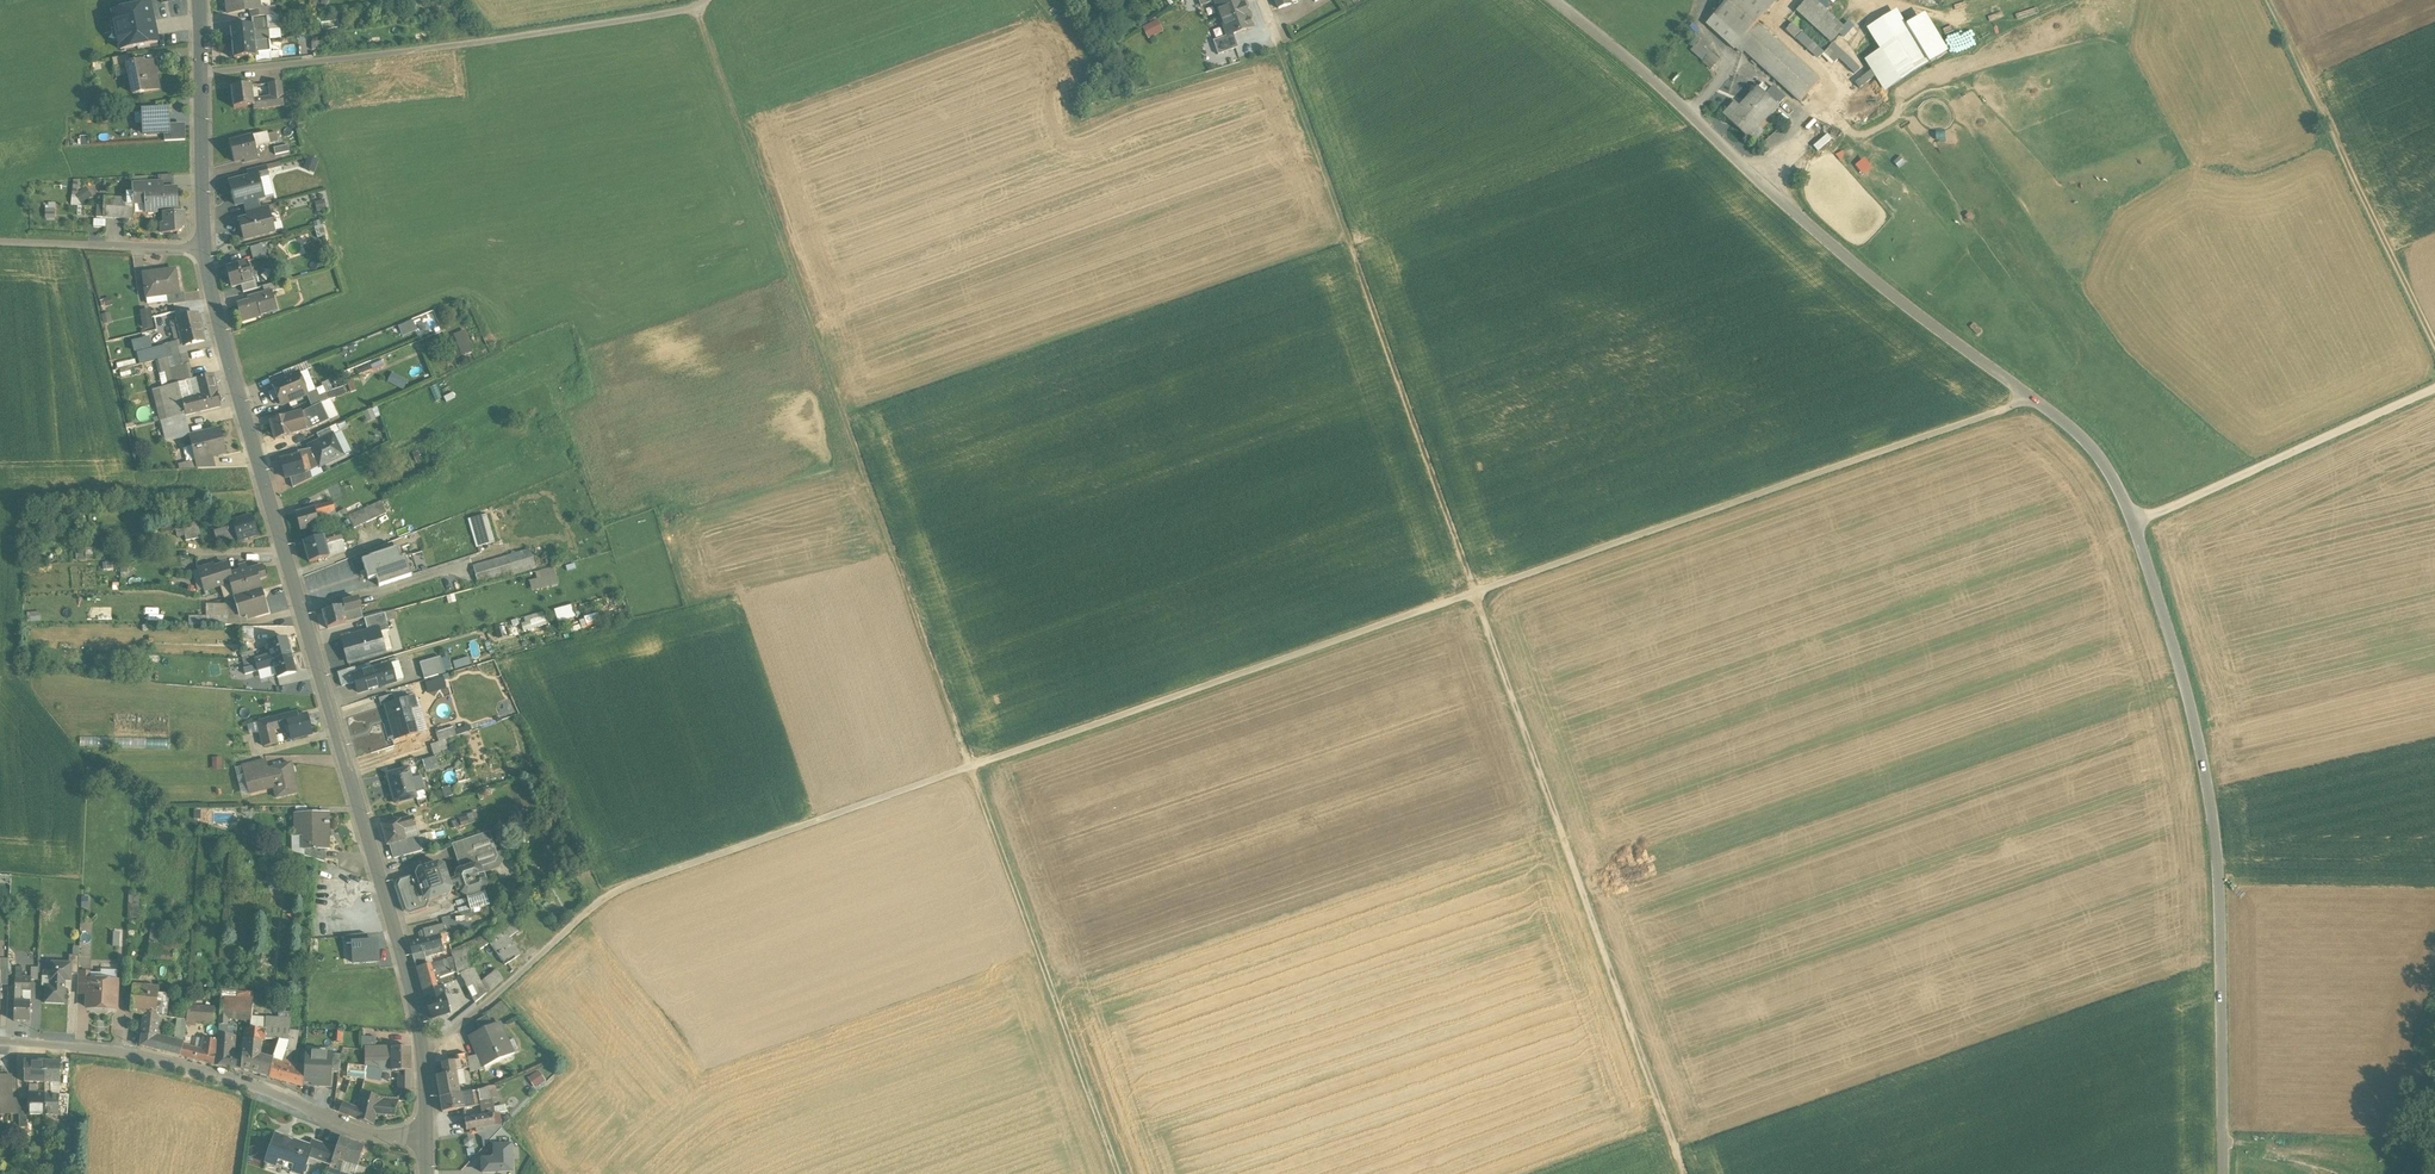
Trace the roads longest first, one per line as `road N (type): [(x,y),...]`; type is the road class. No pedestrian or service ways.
road 1 (track): [(424,1051),(443,1043),(627,891),(2037,398)]
road 2 (unclassified): [(1557,0),(1829,243),(2091,443),(2119,481),(2150,557),(2210,768),(2226,951),(2229,1173)]
road 3 (track): [(1687,1173),(1284,46)]
road 4 (tertiary): [(426,1133),(414,994),(205,251),(199,0)]
road 5 (track): [(977,767),(701,10)]
road 6 (residential): [(426,1133),(371,1134),(198,1070),(0,1043)]
road 7 (track): [(1121,1173),(973,769)]
road 8 (track): [(715,0),(671,17),(326,62)]
road 9 (track): [(2434,341),(2272,0)]
road 10 (track): [(2138,526),(2434,393)]
road 11 (track): [(1286,52),(1086,114)]
road 12 (track): [(205,251),(0,244)]

